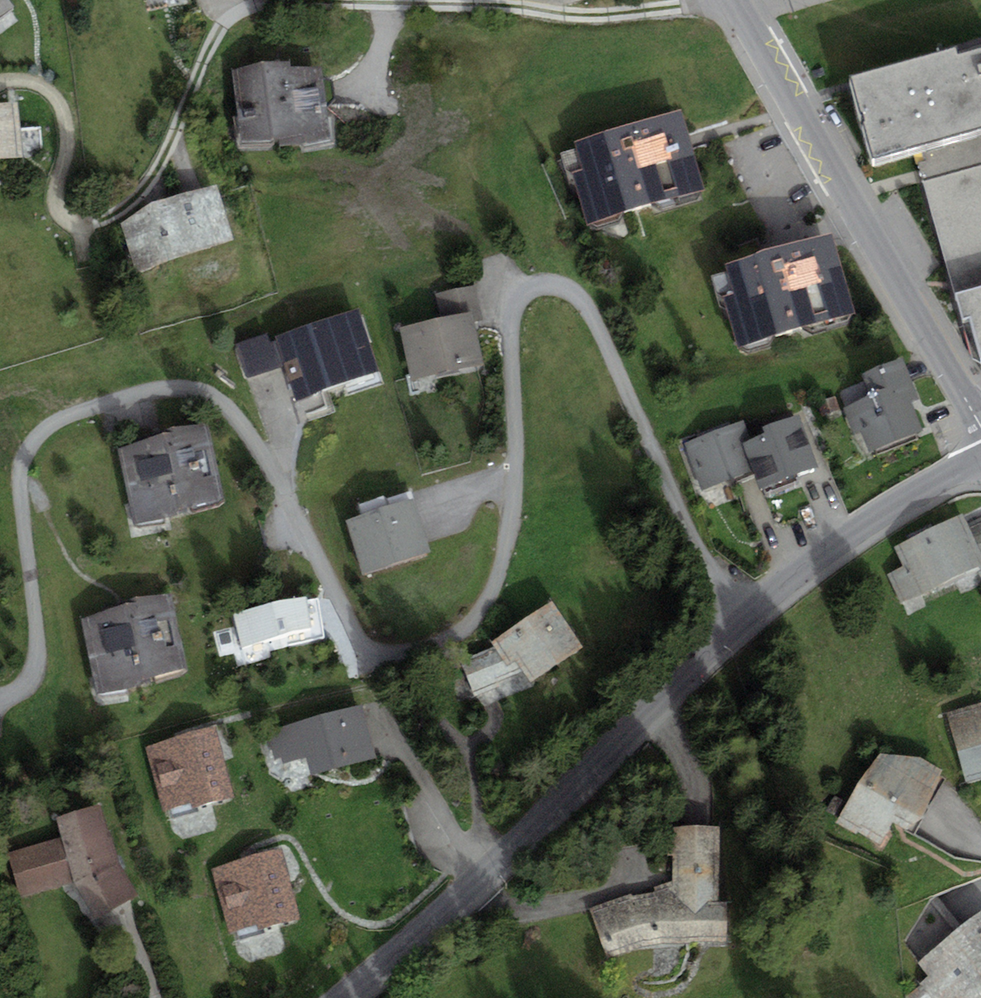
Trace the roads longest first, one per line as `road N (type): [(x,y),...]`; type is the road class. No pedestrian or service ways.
road 1 (tertiary): [(357,997),(724,633),(871,520),(980,459)]
road 2 (tertiary): [(734,0),(980,429)]

